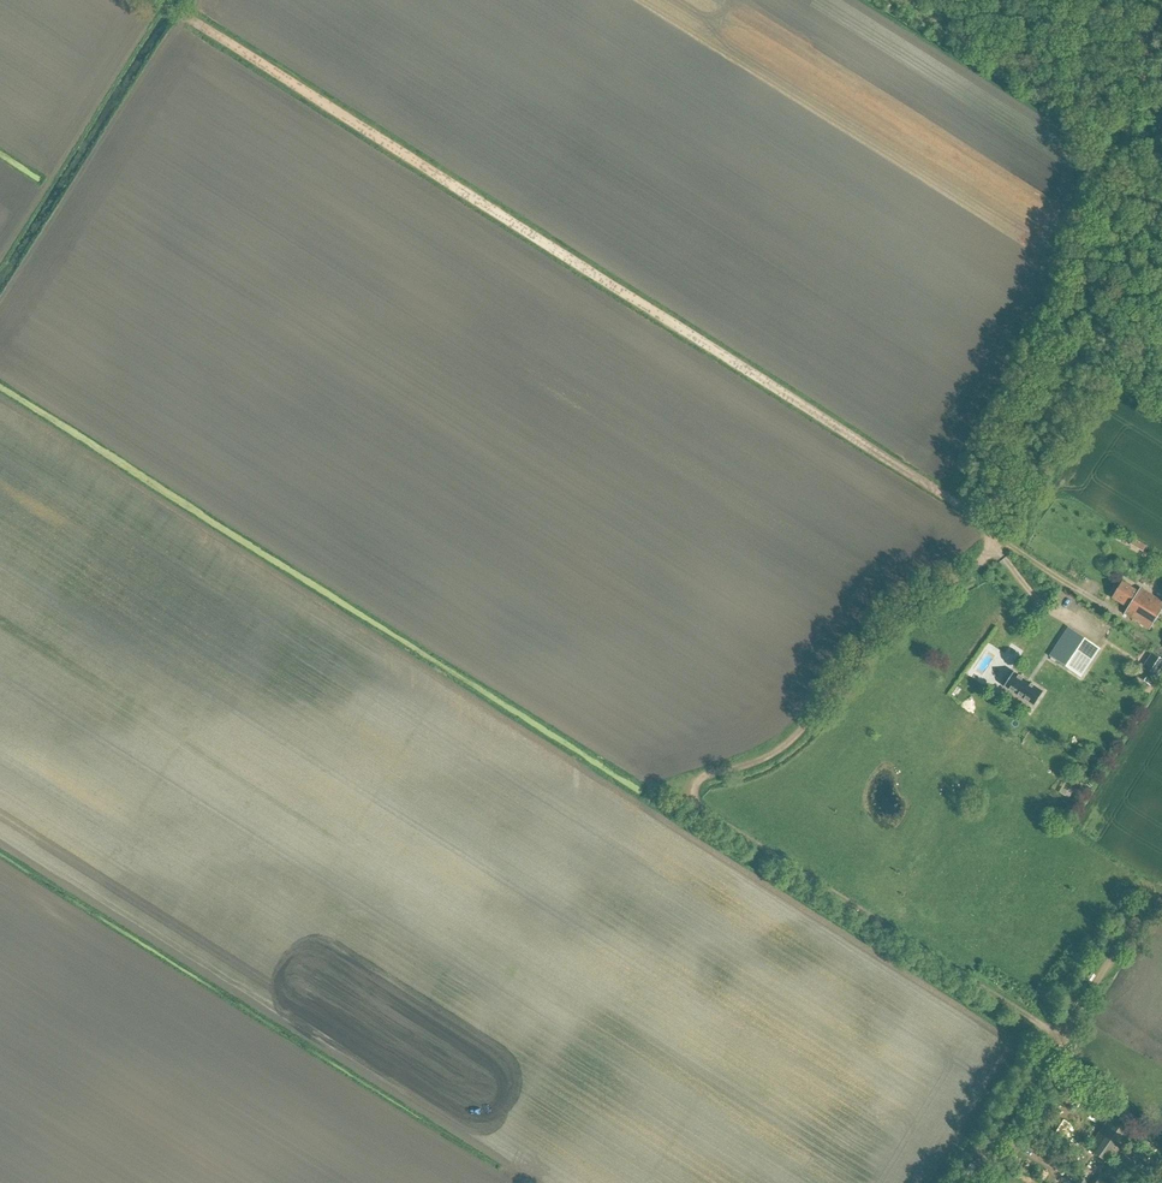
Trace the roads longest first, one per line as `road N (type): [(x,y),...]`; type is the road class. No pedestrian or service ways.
road 1 (track): [(991,541),(965,573),(868,639),(782,747),(702,778),(695,796),(704,809),(1058,1036),(968,1182)]
road 2 (track): [(158,0),(983,522),(991,541)]
road 3 (track): [(1100,164),(1090,242),(1057,351),(1021,399),(1012,517),(1004,536),(991,541)]
road 4 (track): [(1058,1036),(1142,912),(1161,898)]

